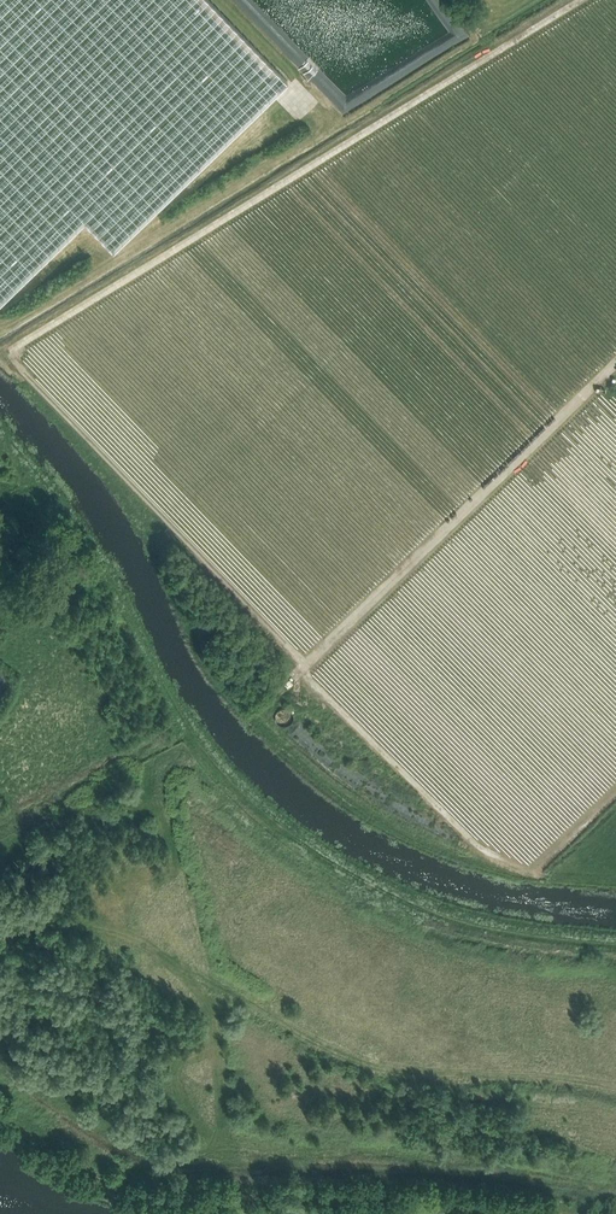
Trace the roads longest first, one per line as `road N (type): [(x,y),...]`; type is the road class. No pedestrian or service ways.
road 1 (track): [(294,681),(615,367)]

